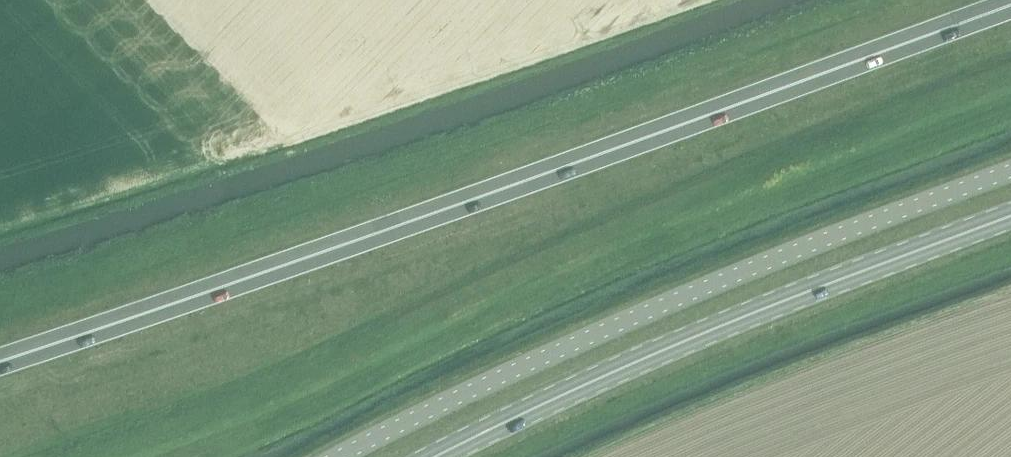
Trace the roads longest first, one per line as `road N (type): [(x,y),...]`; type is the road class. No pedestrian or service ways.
road 1 (trunk): [(1010,5),(0,361)]
road 2 (unclassified): [(1010,172),(617,326),(339,456)]
road 3 (secondary): [(437,456),(637,362),(1010,217)]

